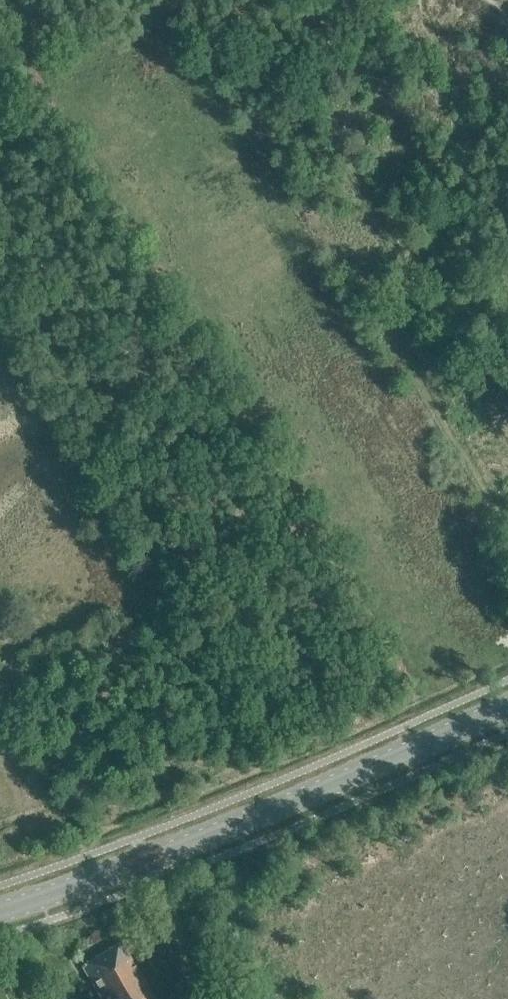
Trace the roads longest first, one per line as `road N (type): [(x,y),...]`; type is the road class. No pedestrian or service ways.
road 1 (primary): [(0,911),(248,820),(507,706)]

